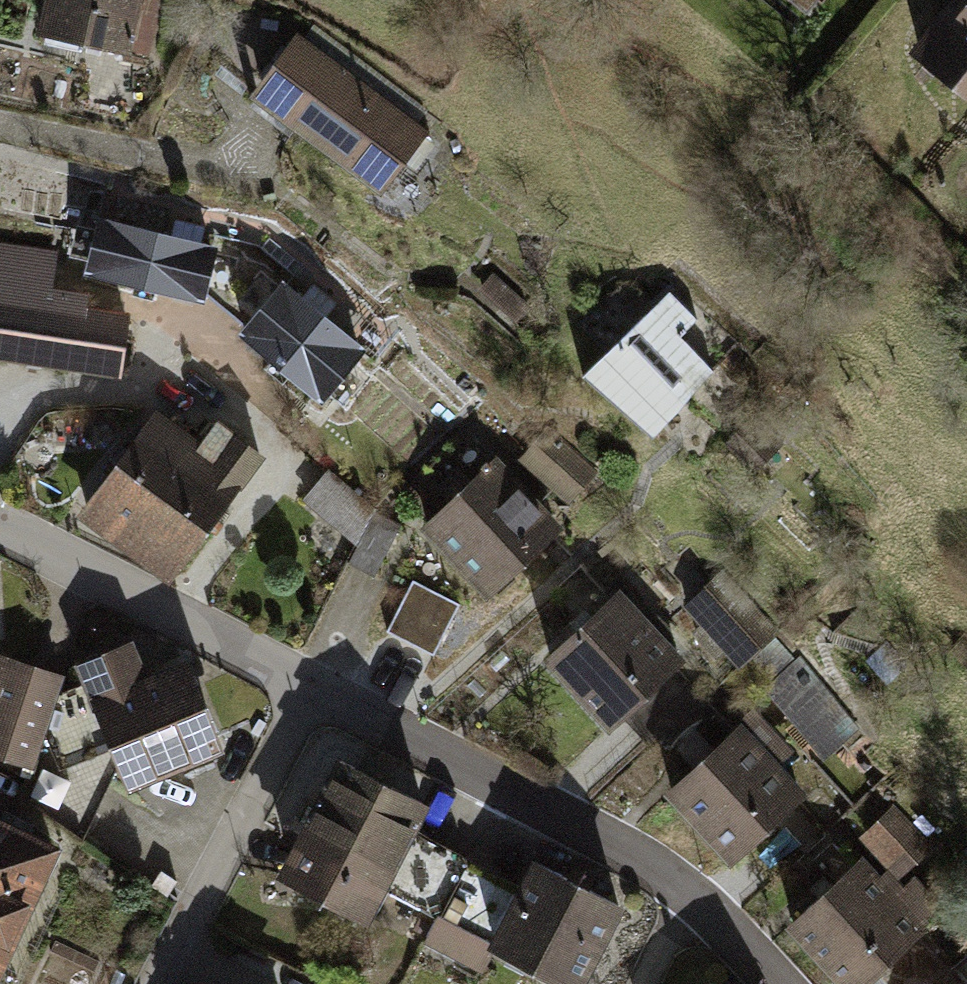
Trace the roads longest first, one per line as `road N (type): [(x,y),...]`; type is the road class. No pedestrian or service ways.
road 1 (residential): [(676,895),(302,693)]
road 2 (residential): [(302,693),(0,539)]
road 3 (residential): [(302,693),(145,983)]
road 4 (residential): [(762,983),(676,895)]

